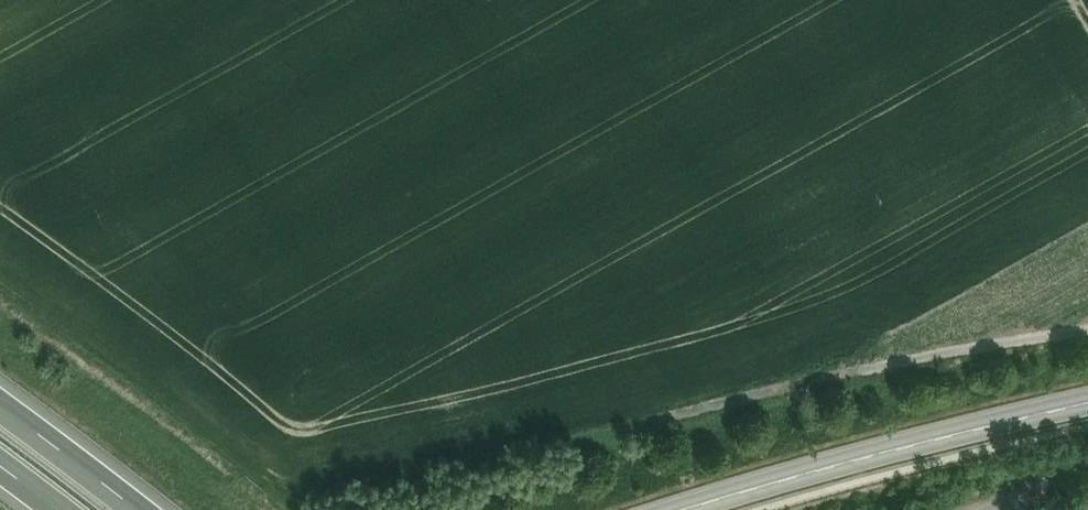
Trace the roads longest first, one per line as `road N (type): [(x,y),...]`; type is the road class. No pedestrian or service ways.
road 1 (tertiary): [(1087,398),(667,509)]
road 2 (motorway): [(134,509),(0,410)]

